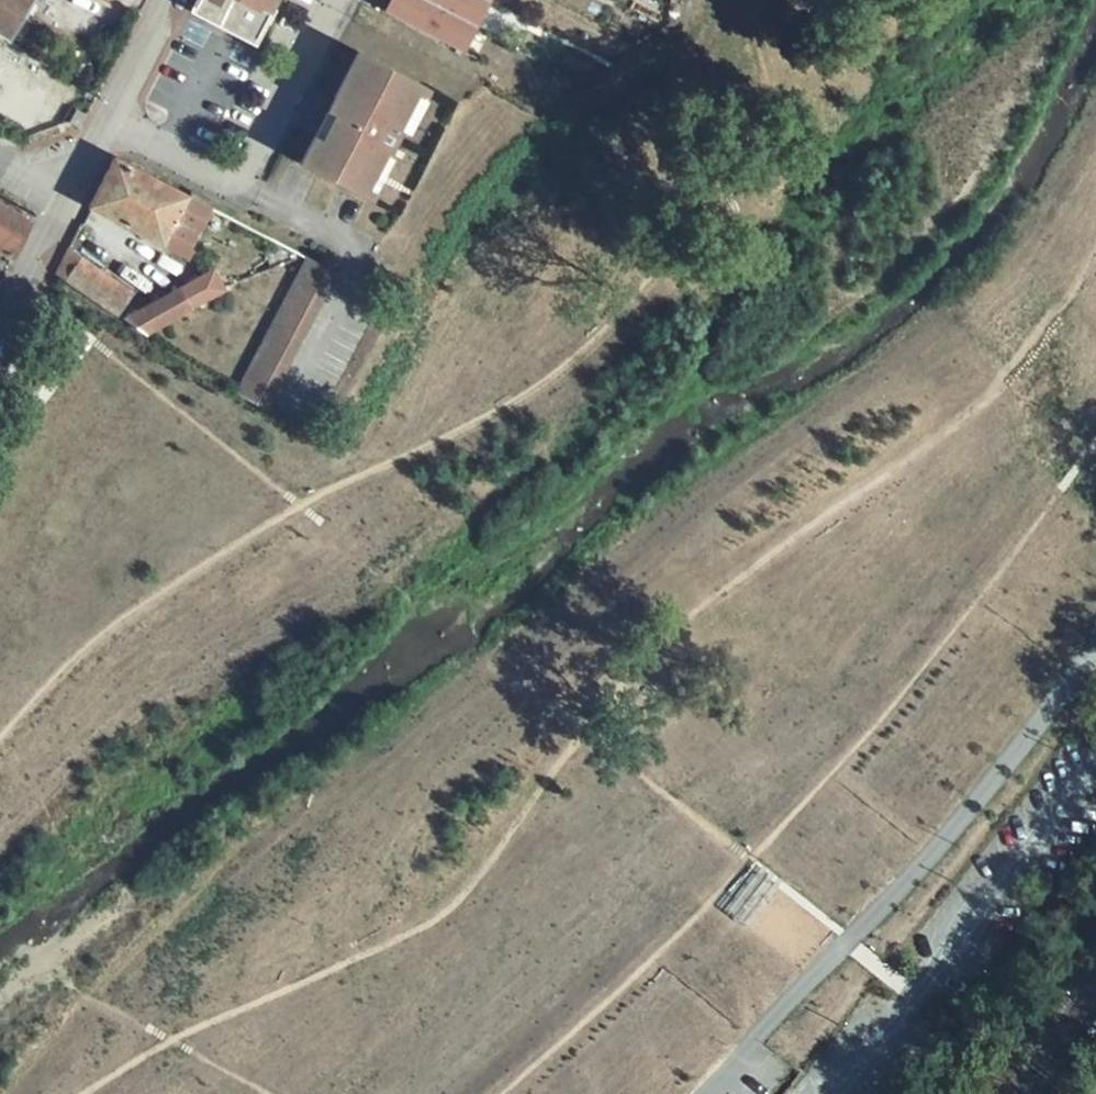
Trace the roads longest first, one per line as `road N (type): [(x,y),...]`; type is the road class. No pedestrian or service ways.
road 1 (residential): [(1095,659),(975,809),(763,1037)]
road 2 (unclassified): [(170,0),(0,332)]

